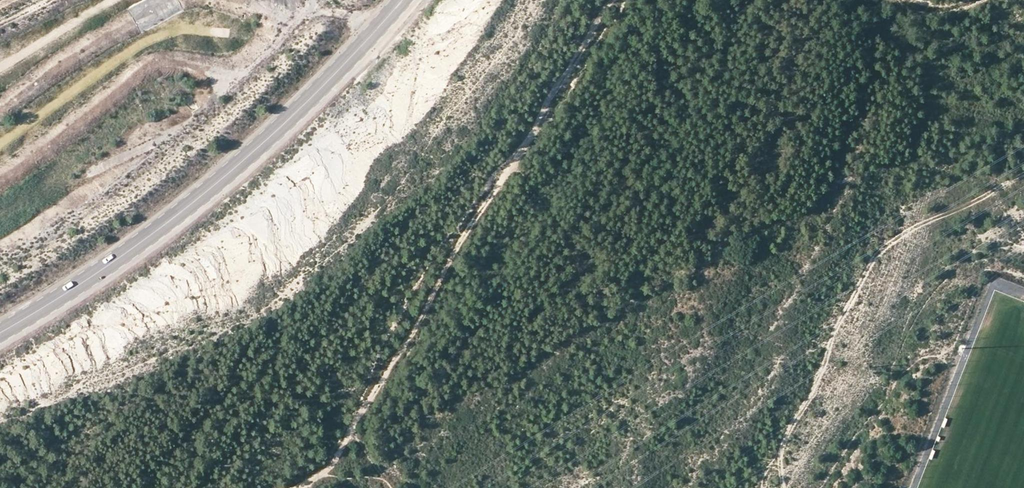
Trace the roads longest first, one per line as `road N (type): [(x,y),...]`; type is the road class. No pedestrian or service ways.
road 1 (track): [(300,487),(322,472),(404,347),(613,0)]
road 2 (primary): [(0,334),(133,250),(234,174),(406,0)]
road 3 (track): [(1023,174),(878,252),(764,487)]
road 4 (track): [(0,209),(192,121),(268,51),(308,0)]
road 5 (track): [(823,487),(909,370),(957,330),(981,269),(1023,277)]
road 6 (track): [(0,144),(136,47),(173,31),(277,40)]
road 7 (track): [(0,66),(115,0)]
road 8 (track): [(513,161),(567,228),(584,267)]

